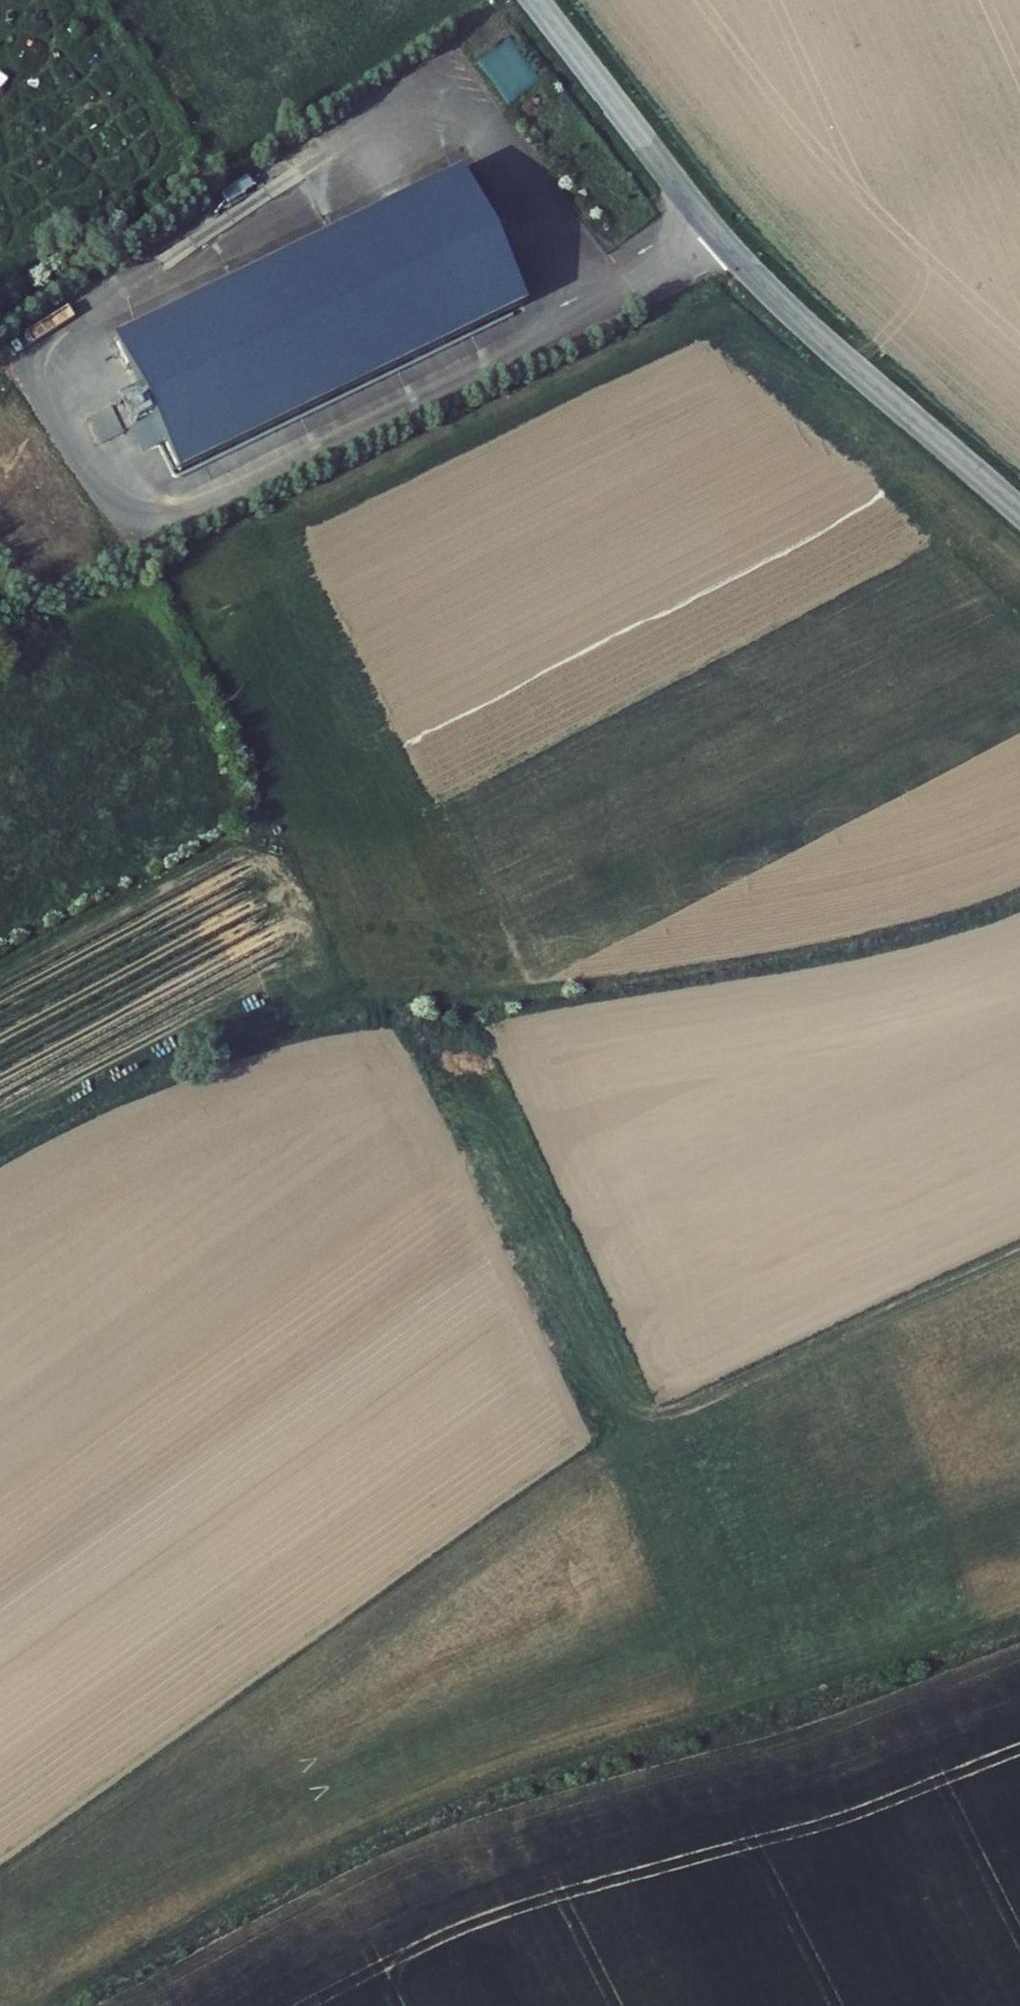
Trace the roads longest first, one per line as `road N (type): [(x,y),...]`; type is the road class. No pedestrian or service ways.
road 1 (tertiary): [(536,0),(752,270),(1019,509)]

